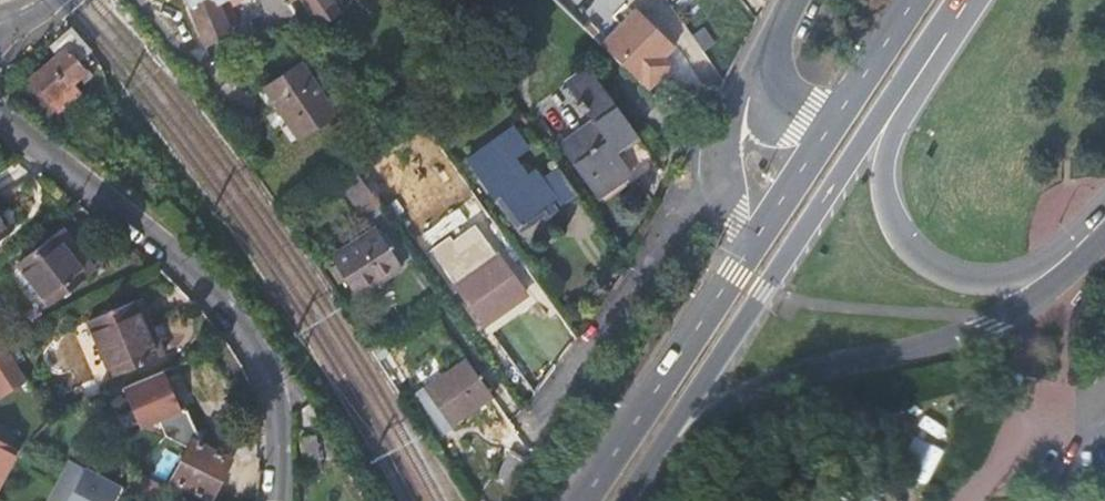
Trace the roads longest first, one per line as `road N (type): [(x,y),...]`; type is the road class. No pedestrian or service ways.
road 1 (residential): [(0,113),(38,155),(211,290),(272,380),(274,500)]
road 2 (unclassified): [(673,451),(743,407),(817,378),(964,339),(1014,308),(1060,267)]
road 3 (secondary): [(673,451),(769,293),(893,112)]
road 4 (residential): [(534,429),(736,153)]
road 5 (secondary): [(746,237),(576,500)]
road 6 (unclassified): [(1060,267),(1002,280),(955,275),(918,258),(891,220),(885,168),(893,112)]
road 7 (secondary): [(917,0),(830,120)]
road 8 (secondary): [(830,120),(746,237)]
road 9 (secondary): [(893,112),(969,0)]

